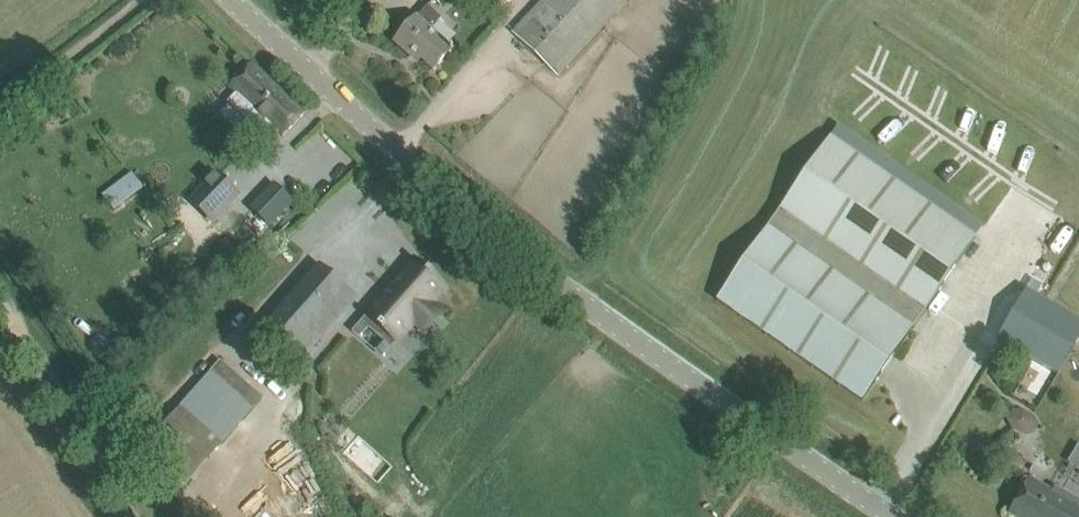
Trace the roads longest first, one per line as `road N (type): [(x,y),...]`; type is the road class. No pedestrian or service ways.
road 1 (unclassified): [(892,516),(587,323),(405,176),(212,0)]
road 2 (track): [(141,516),(0,299)]
road 3 (track): [(0,115),(151,0)]

